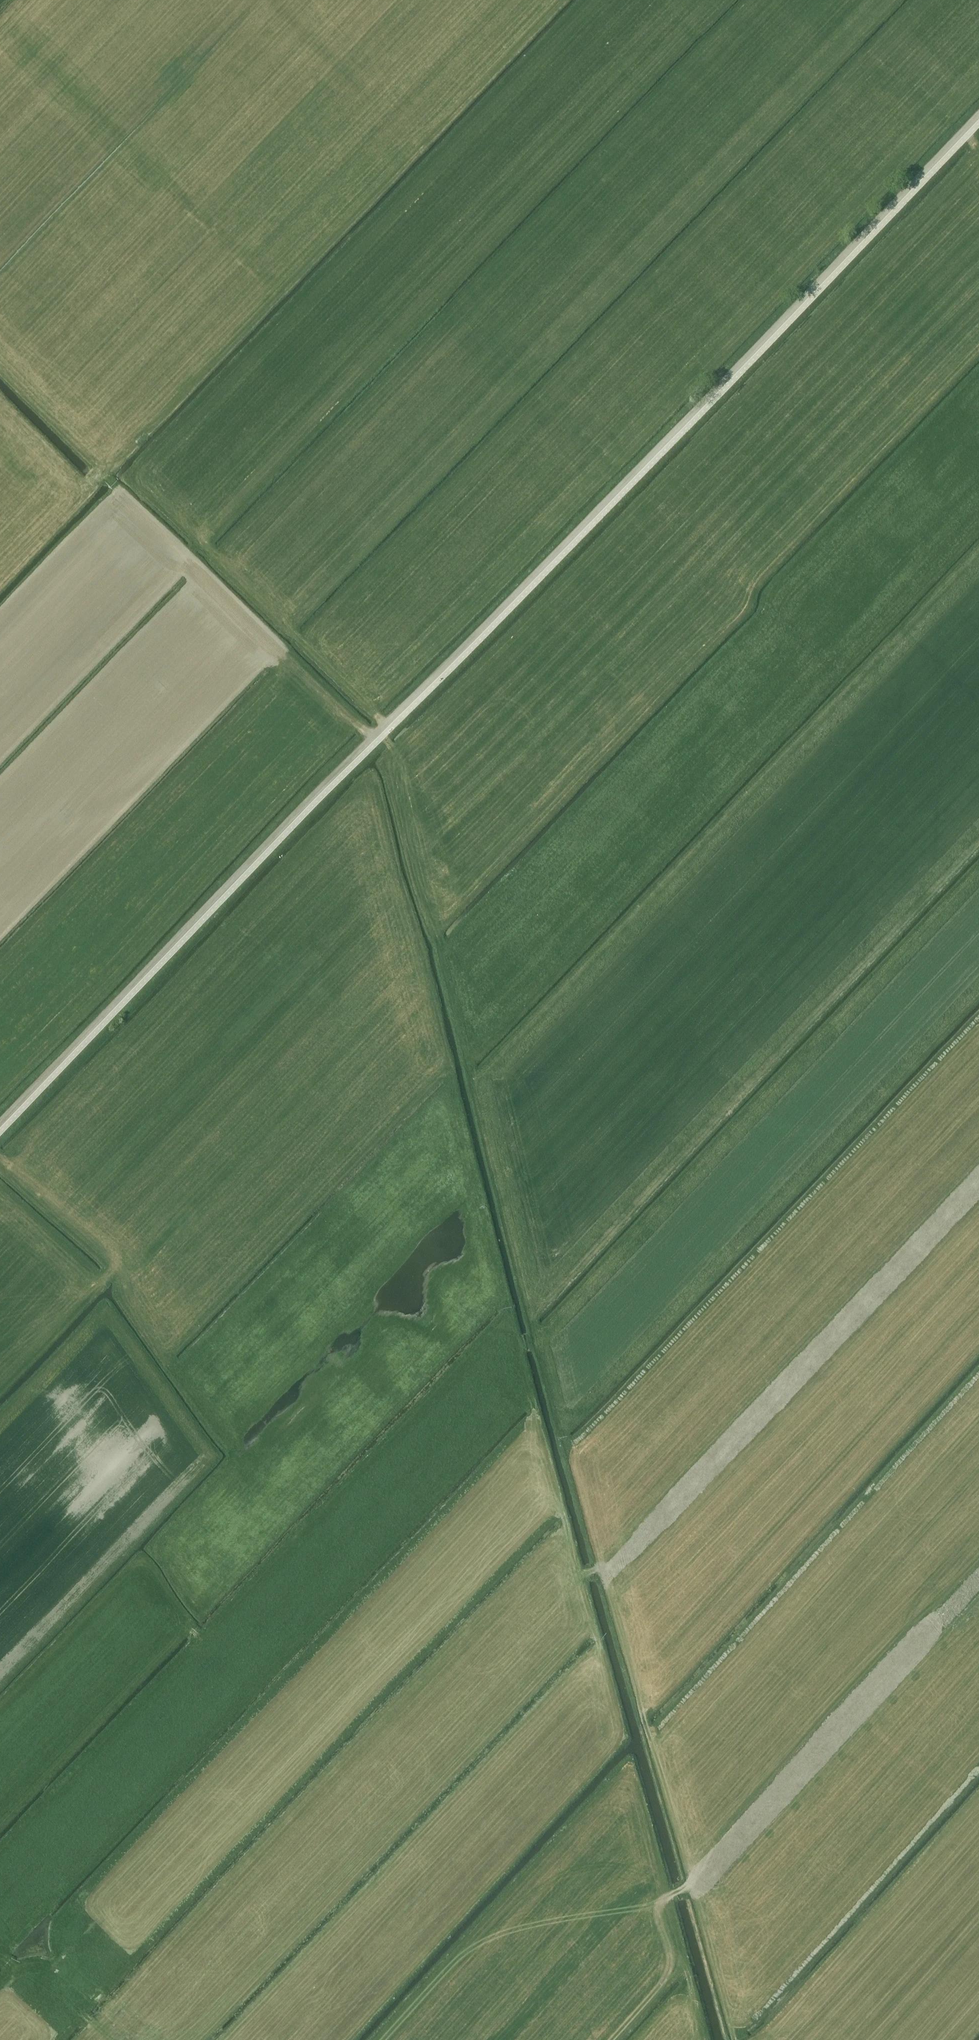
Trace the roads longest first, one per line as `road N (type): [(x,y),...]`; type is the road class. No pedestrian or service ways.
road 1 (track): [(0,1125),(978,115)]

